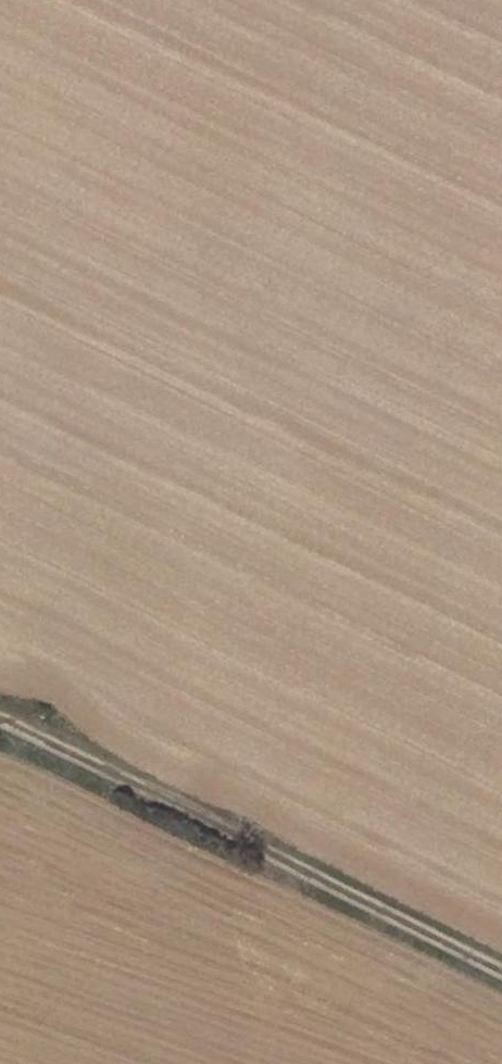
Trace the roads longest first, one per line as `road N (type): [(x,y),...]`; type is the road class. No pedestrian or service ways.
road 1 (track): [(501,980),(0,729)]

